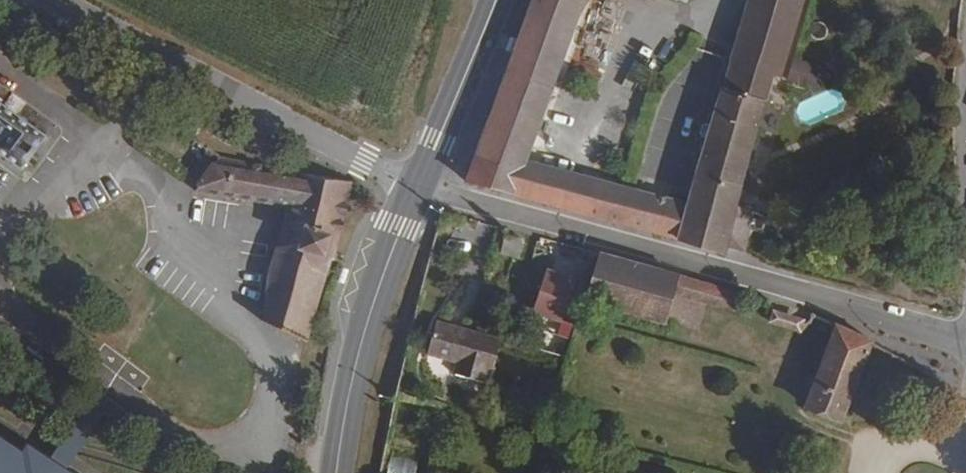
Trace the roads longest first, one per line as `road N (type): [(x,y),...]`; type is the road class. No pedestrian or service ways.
road 1 (track): [(250,437),(272,409),(275,374),(174,239),(178,181),(115,144),(85,191),(39,210),(23,248),(31,286),(214,437)]
road 2 (residential): [(419,185),(965,340)]
road 3 (unclassified): [(50,0),(419,185)]
road 4 (primary): [(419,185),(382,284),(340,472)]
road 5 (primary): [(494,0),(419,185)]

